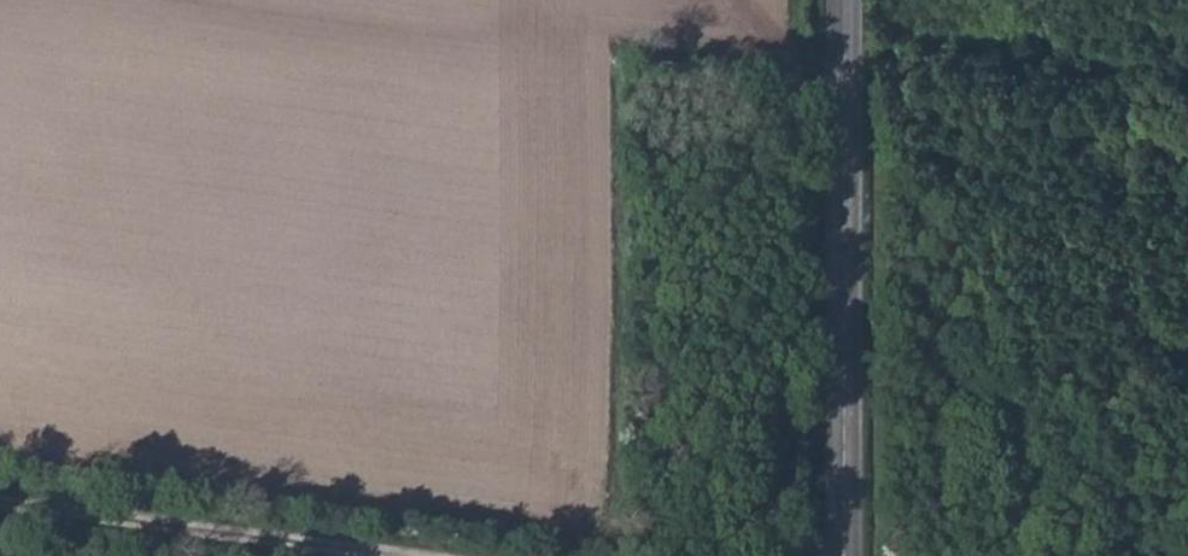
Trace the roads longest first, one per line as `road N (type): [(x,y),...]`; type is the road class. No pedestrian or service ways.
road 1 (tertiary): [(843,0),(842,555)]
road 2 (track): [(383,555),(0,504)]

